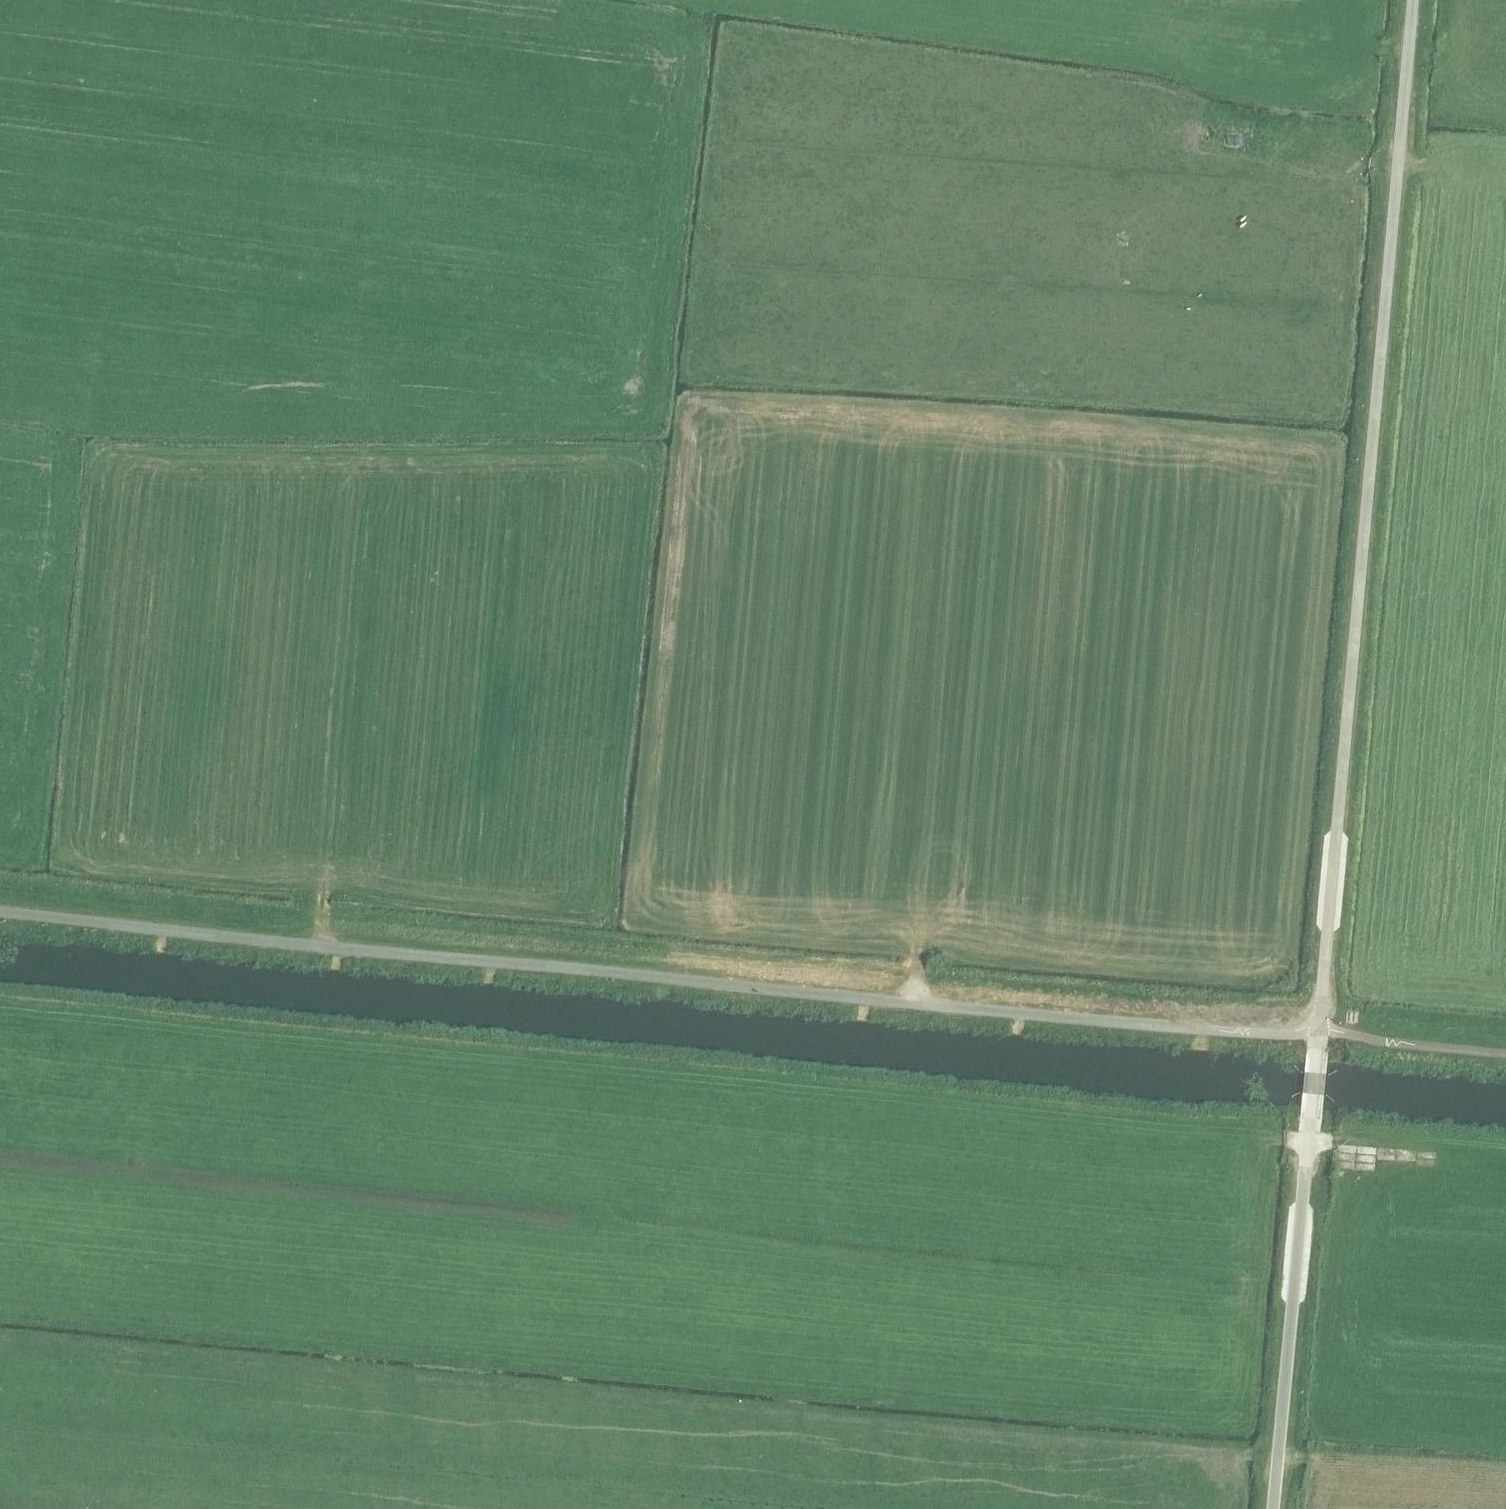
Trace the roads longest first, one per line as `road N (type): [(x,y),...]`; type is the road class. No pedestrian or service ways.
road 1 (unclassified): [(1318,1032),(888,1006),(0,908)]
road 2 (unclassified): [(1318,1032),(1417,0)]
road 3 (unclassified): [(1274,1508),(1308,1122)]

